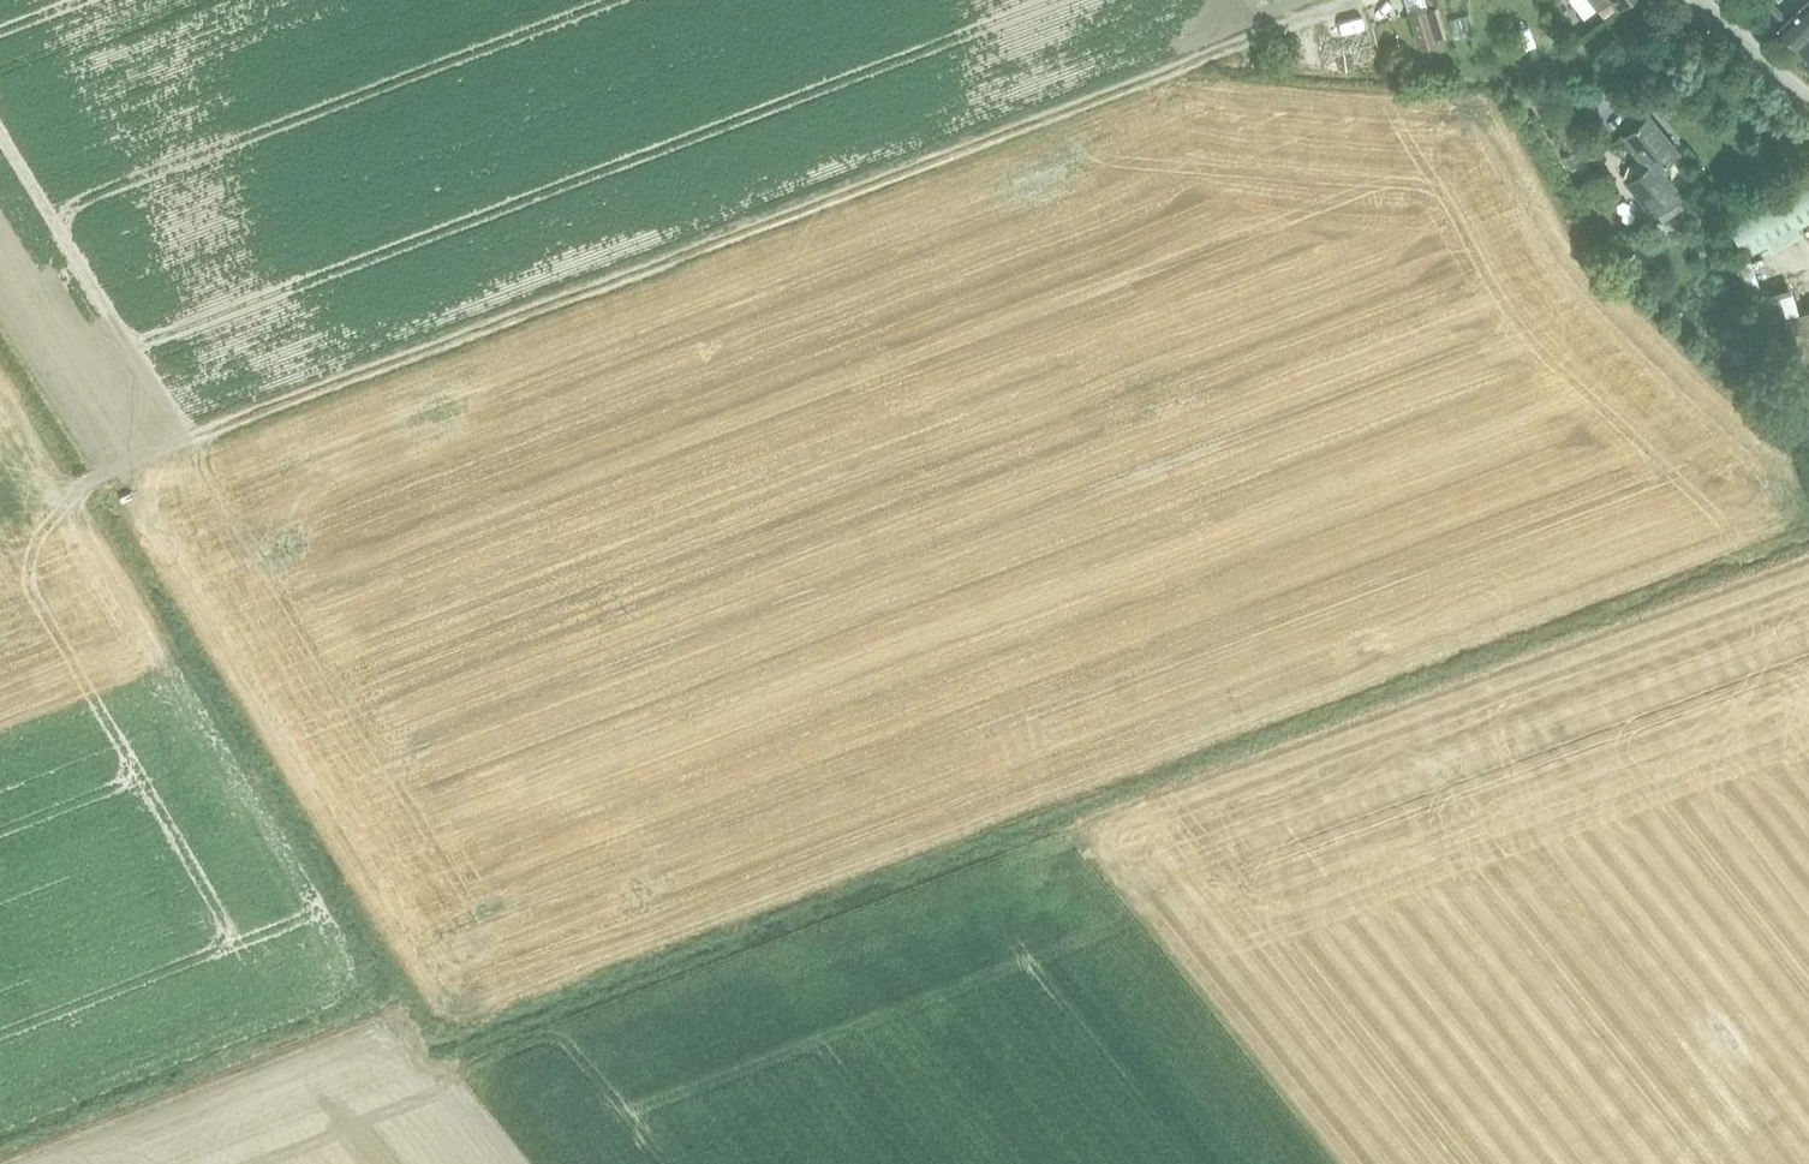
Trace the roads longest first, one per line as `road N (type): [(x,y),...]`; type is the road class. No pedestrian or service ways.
road 1 (tertiary): [(1808,100),(1765,68),(1700,0)]

